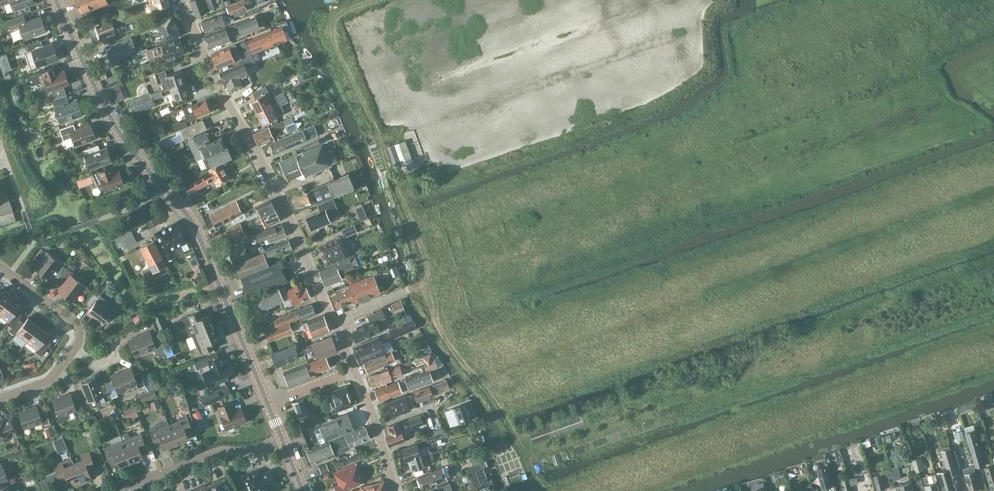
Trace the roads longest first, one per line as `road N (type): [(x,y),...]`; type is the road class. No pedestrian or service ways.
road 1 (tertiary): [(267,403),(196,233),(122,138),(56,0)]
road 2 (residential): [(354,369),(182,0)]
road 3 (track): [(425,282),(366,105),(334,40),(332,25),(343,10),(370,0)]
road 4 (residential): [(114,490),(216,451),(281,438)]
road 5 (residential): [(395,490),(354,369)]

